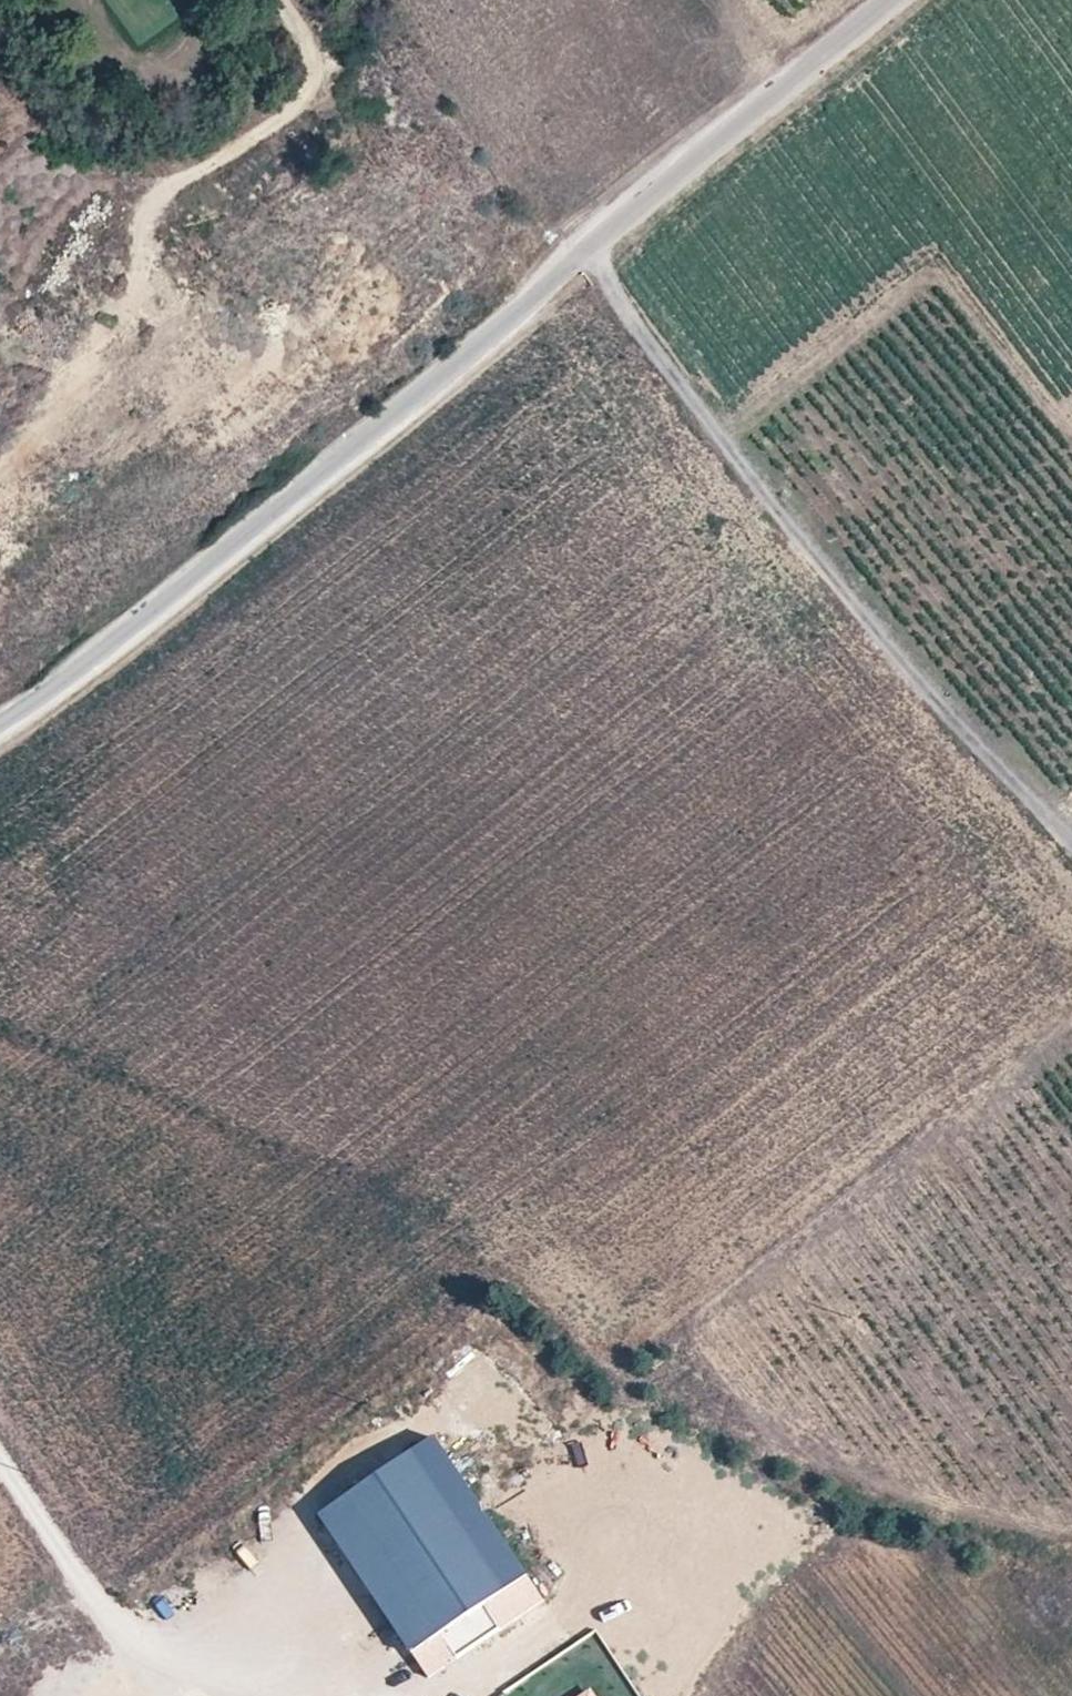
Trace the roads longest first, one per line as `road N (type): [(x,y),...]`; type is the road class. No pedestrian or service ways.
road 1 (track): [(1071,1569),(768,1477),(604,1368),(420,1205),(0,1030)]
road 2 (unclassified): [(919,0),(0,724)]
road 3 (track): [(1071,851),(584,259)]

